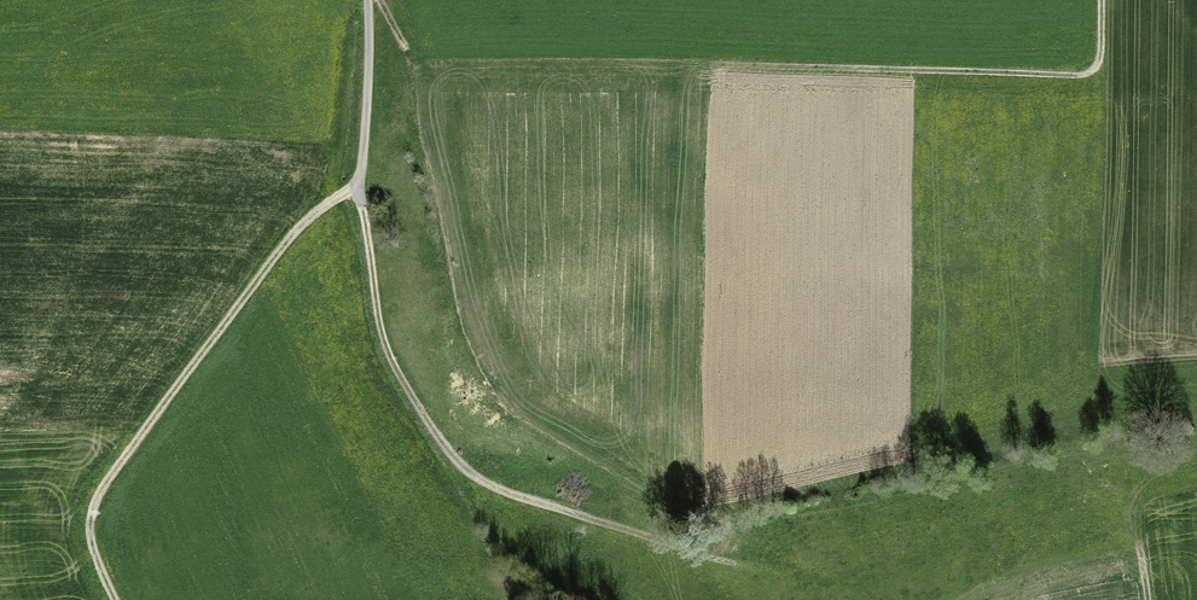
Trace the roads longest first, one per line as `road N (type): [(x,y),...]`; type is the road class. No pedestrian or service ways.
road 1 (track): [(728,560),(512,496),(459,464),(392,355),(360,185)]
road 2 (track): [(360,185),(279,253),(98,500),(93,546),(115,599)]
road 3 (track): [(710,66),(1085,75),(1100,60),(1101,0)]
road 4 (track): [(370,0),(360,185)]

